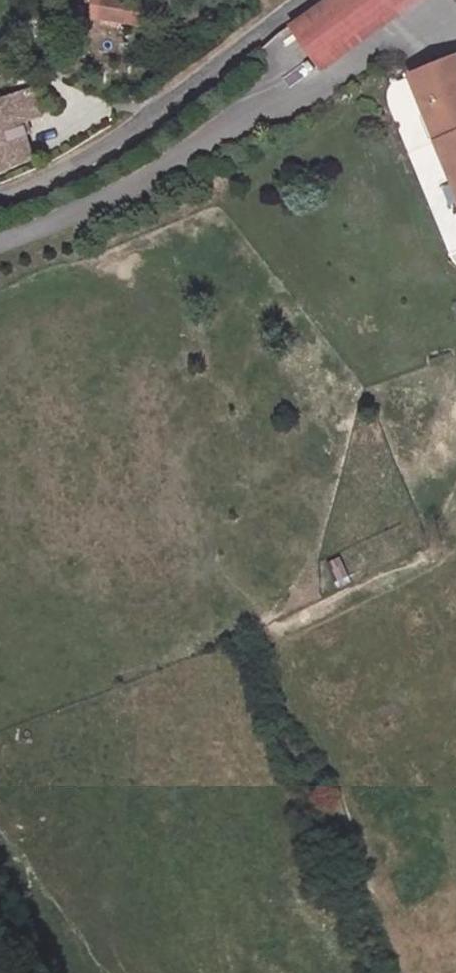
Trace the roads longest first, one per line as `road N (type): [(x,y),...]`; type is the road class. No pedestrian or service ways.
road 1 (unclassified): [(0,195),(67,170),(311,0)]

